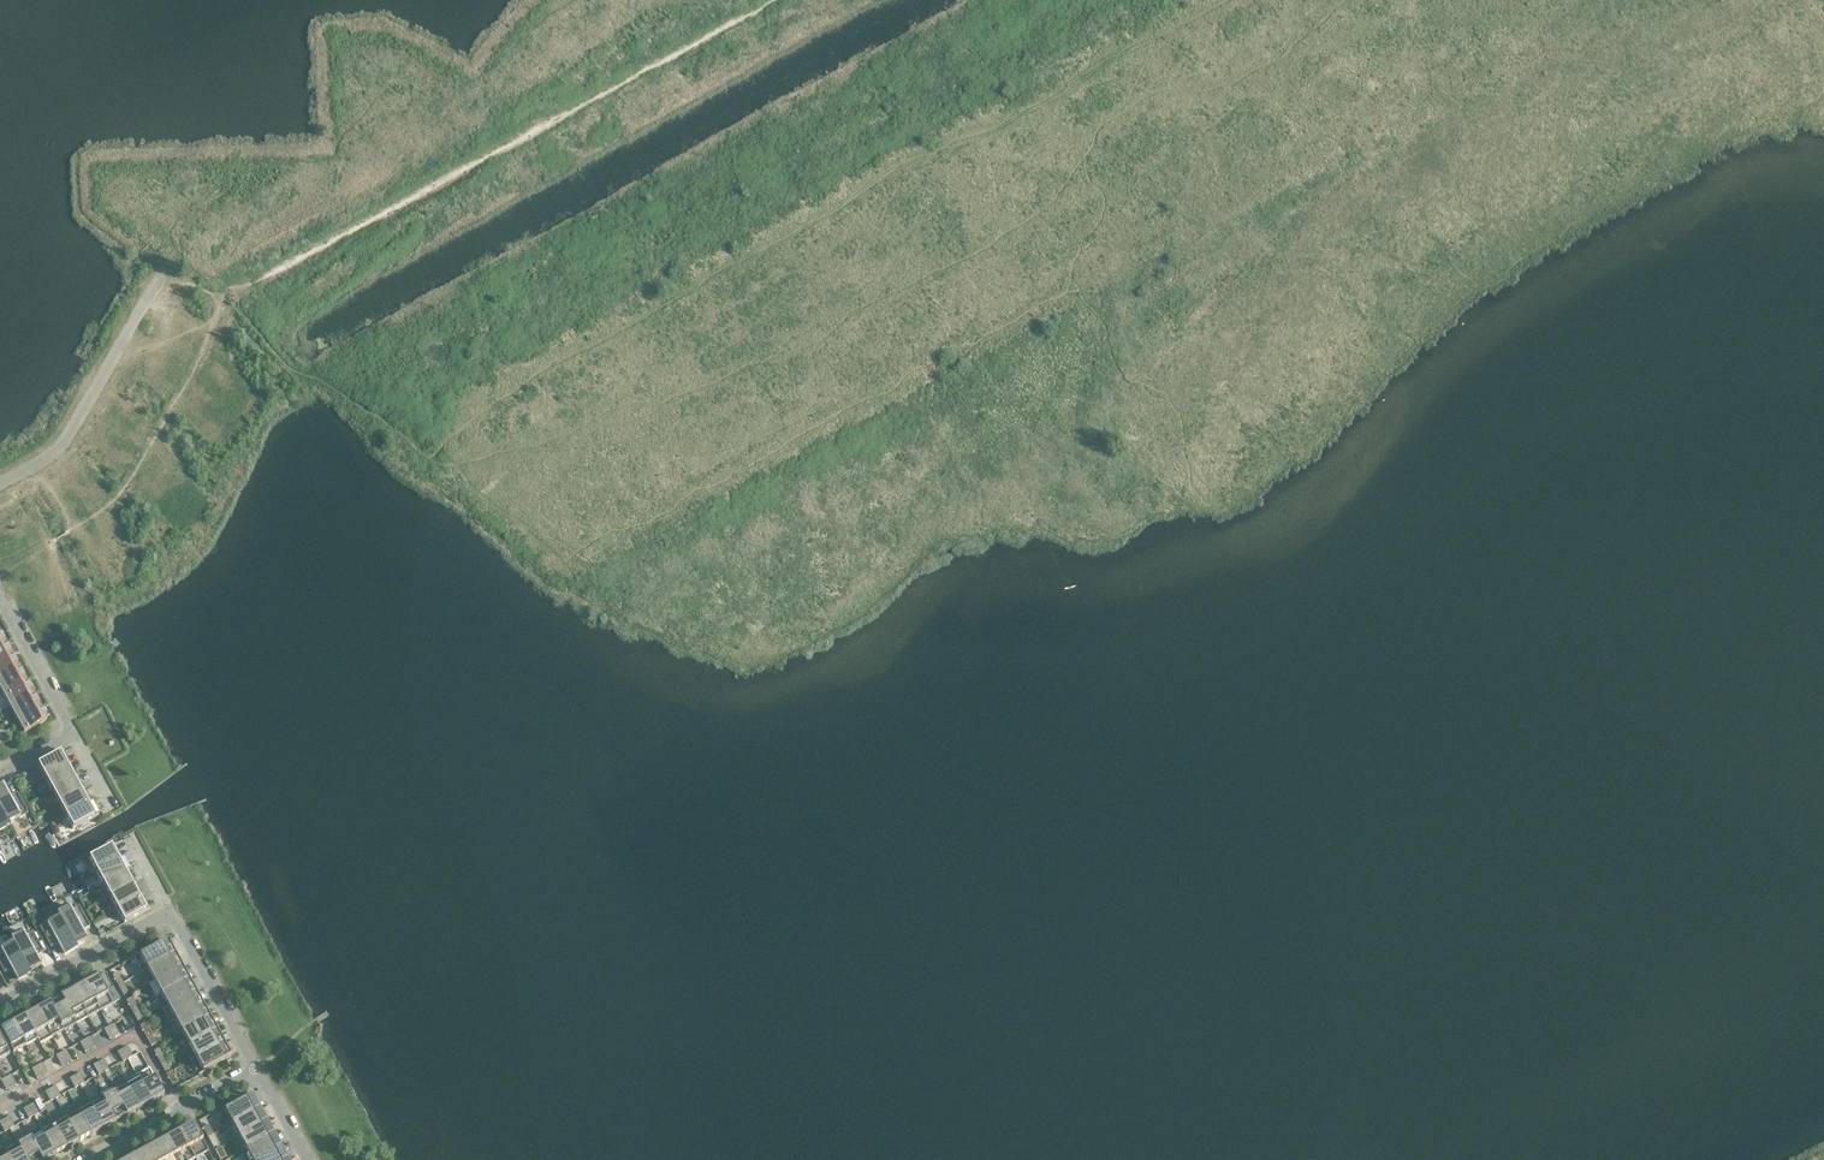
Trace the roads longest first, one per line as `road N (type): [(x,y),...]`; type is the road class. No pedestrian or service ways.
road 1 (unclassified): [(254,1070),(173,914),(0,1007)]
road 2 (residential): [(0,597),(74,738),(0,778)]
road 3 (unclassified): [(94,1159),(254,1070)]

